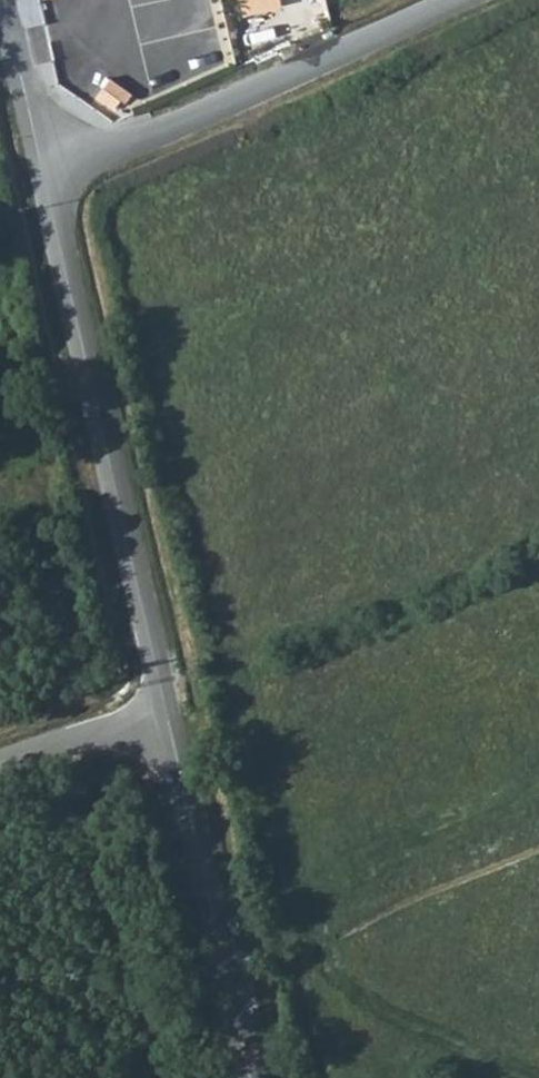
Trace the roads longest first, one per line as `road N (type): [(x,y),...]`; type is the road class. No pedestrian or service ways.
road 1 (residential): [(170,720),(48,179)]
road 2 (residential): [(48,179),(457,0)]
road 3 (unclassified): [(170,720),(253,1077)]
road 4 (residential): [(48,179),(8,0)]
road 5 (residential): [(0,768),(76,740),(170,720)]

